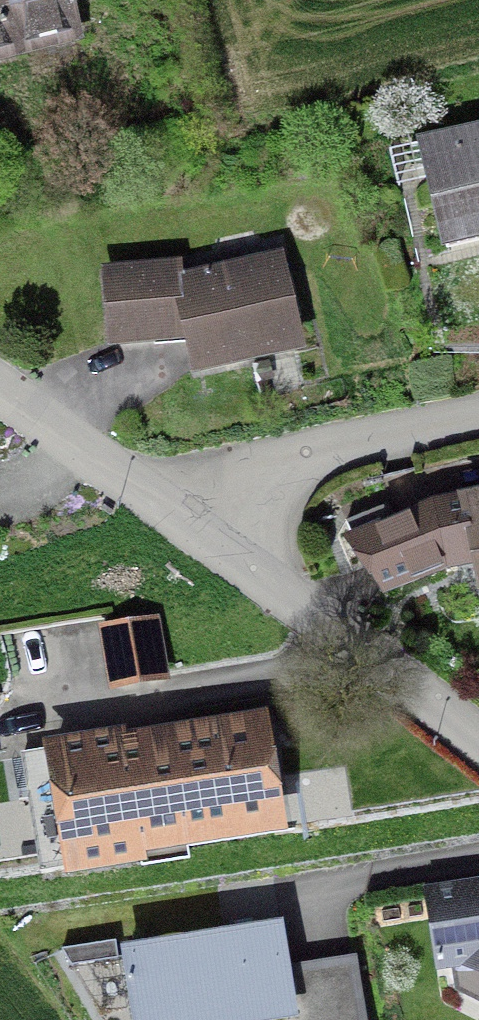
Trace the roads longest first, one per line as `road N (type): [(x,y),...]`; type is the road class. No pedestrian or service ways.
road 1 (residential): [(197,537),(478,742)]
road 2 (residential): [(197,537),(249,487),(295,461),(478,421)]
road 3 (residential): [(0,391),(197,537)]

